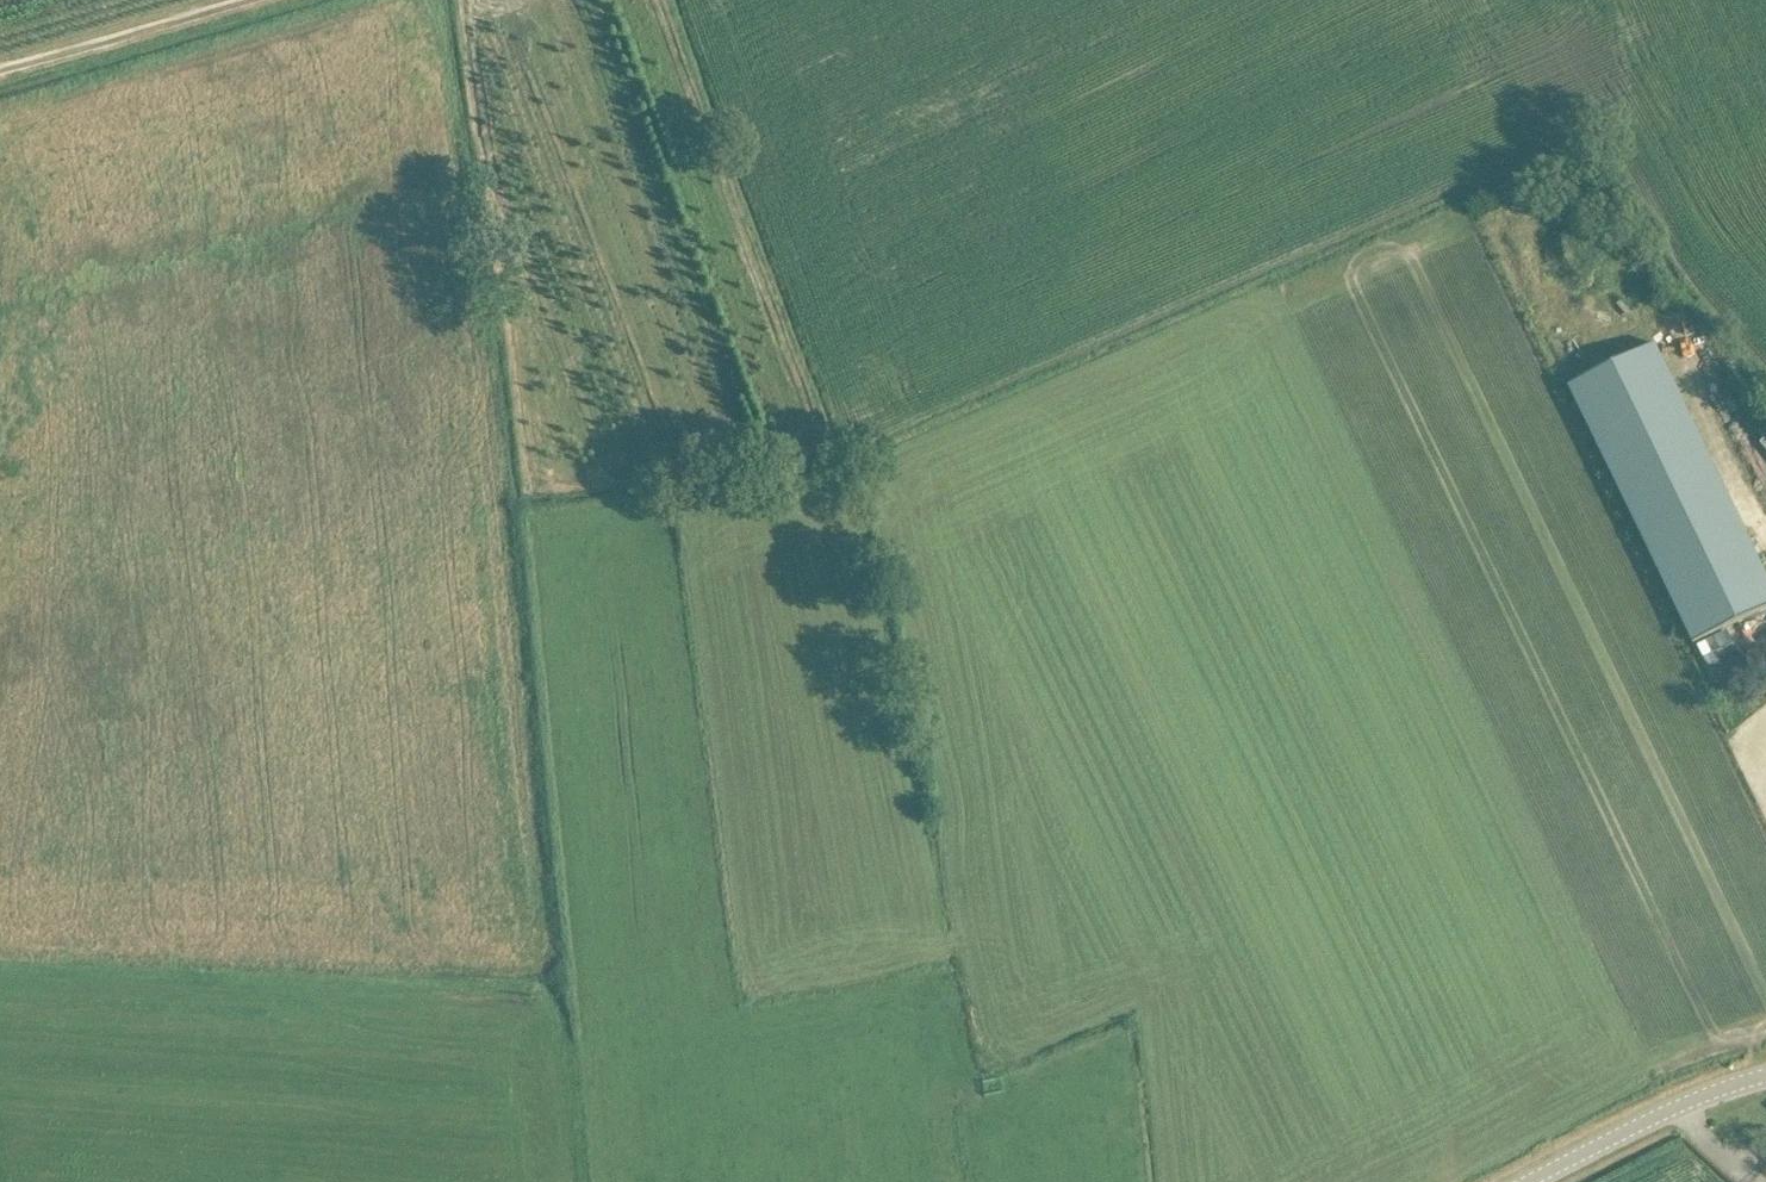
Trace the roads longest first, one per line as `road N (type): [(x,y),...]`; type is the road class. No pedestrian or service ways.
road 1 (unclassified): [(1529,1181),(1717,1089),(1765,1076)]
road 2 (track): [(0,69),(244,0)]

